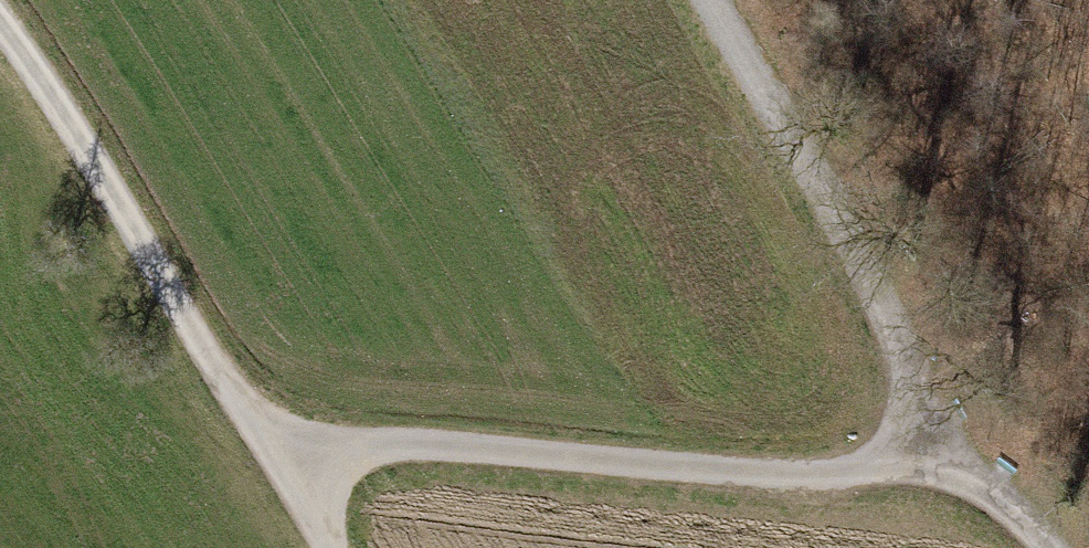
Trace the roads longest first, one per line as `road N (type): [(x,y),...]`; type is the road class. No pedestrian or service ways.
road 1 (track): [(965,434),(825,470),(407,446),(281,468)]
road 2 (track): [(0,24),(281,468)]
road 3 (track): [(714,0),(965,434)]
road 4 (track): [(965,434),(1048,547)]

